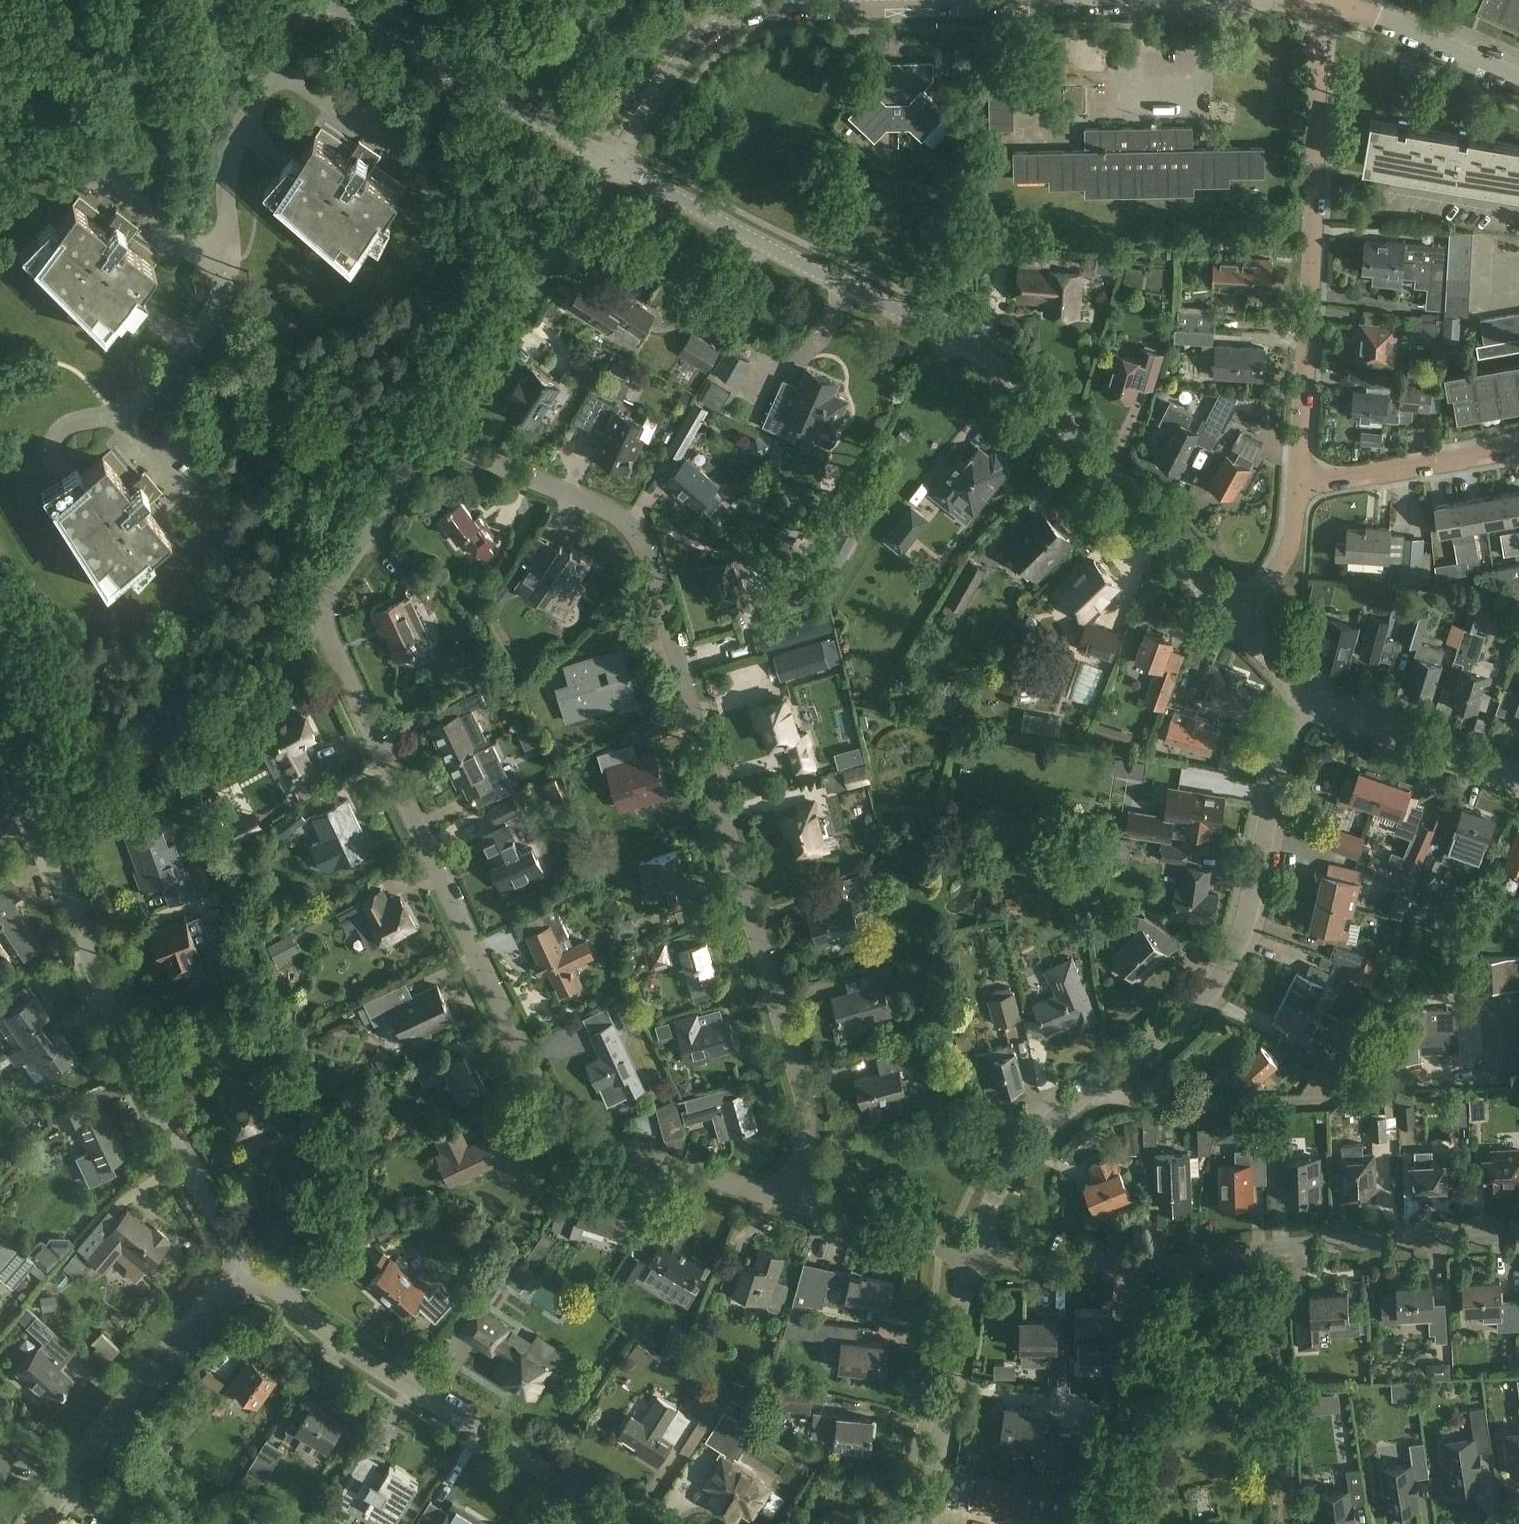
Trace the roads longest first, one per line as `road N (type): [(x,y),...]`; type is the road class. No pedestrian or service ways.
road 1 (residential): [(803,1207),(678,1174),(548,1123),(324,617),(346,567),(434,436)]
road 2 (residential): [(803,1207),(805,1089),(639,536),(619,517),(434,436)]
road 3 (residential): [(1238,622),(1056,416),(999,368),(936,328),(608,163)]
road 4 (residential): [(608,163),(660,71),(742,11),(1251,0)]
road 5 (residential): [(973,1254),(991,1201),(1050,1130),(1211,996),(1254,902),(1281,762),(1306,692)]
road 6 (residential): [(973,1254),(1182,1260),(1518,1234)]
road 7 (residential): [(243,1262),(158,1115),(29,792)]
road 8 (residential): [(1301,483),(1322,3)]
road 9 (residential): [(634,1523),(290,1306),(243,1262)]
road 10 (unclassified): [(608,163),(322,0)]
road 11 (residential): [(51,1523),(243,1262)]
road 12 (residential): [(434,436),(608,163)]
road 13 (residential): [(919,1523),(973,1254)]
road 14 (residential): [(1518,778),(1306,692)]
road 15 (residential): [(1301,483),(1518,446)]
road 16 (residential): [(1322,3),(1347,4),(1518,80)]
road 17 (residential): [(973,1254),(803,1207)]
road 18 (residential): [(1238,622),(1292,547),(1301,483)]

